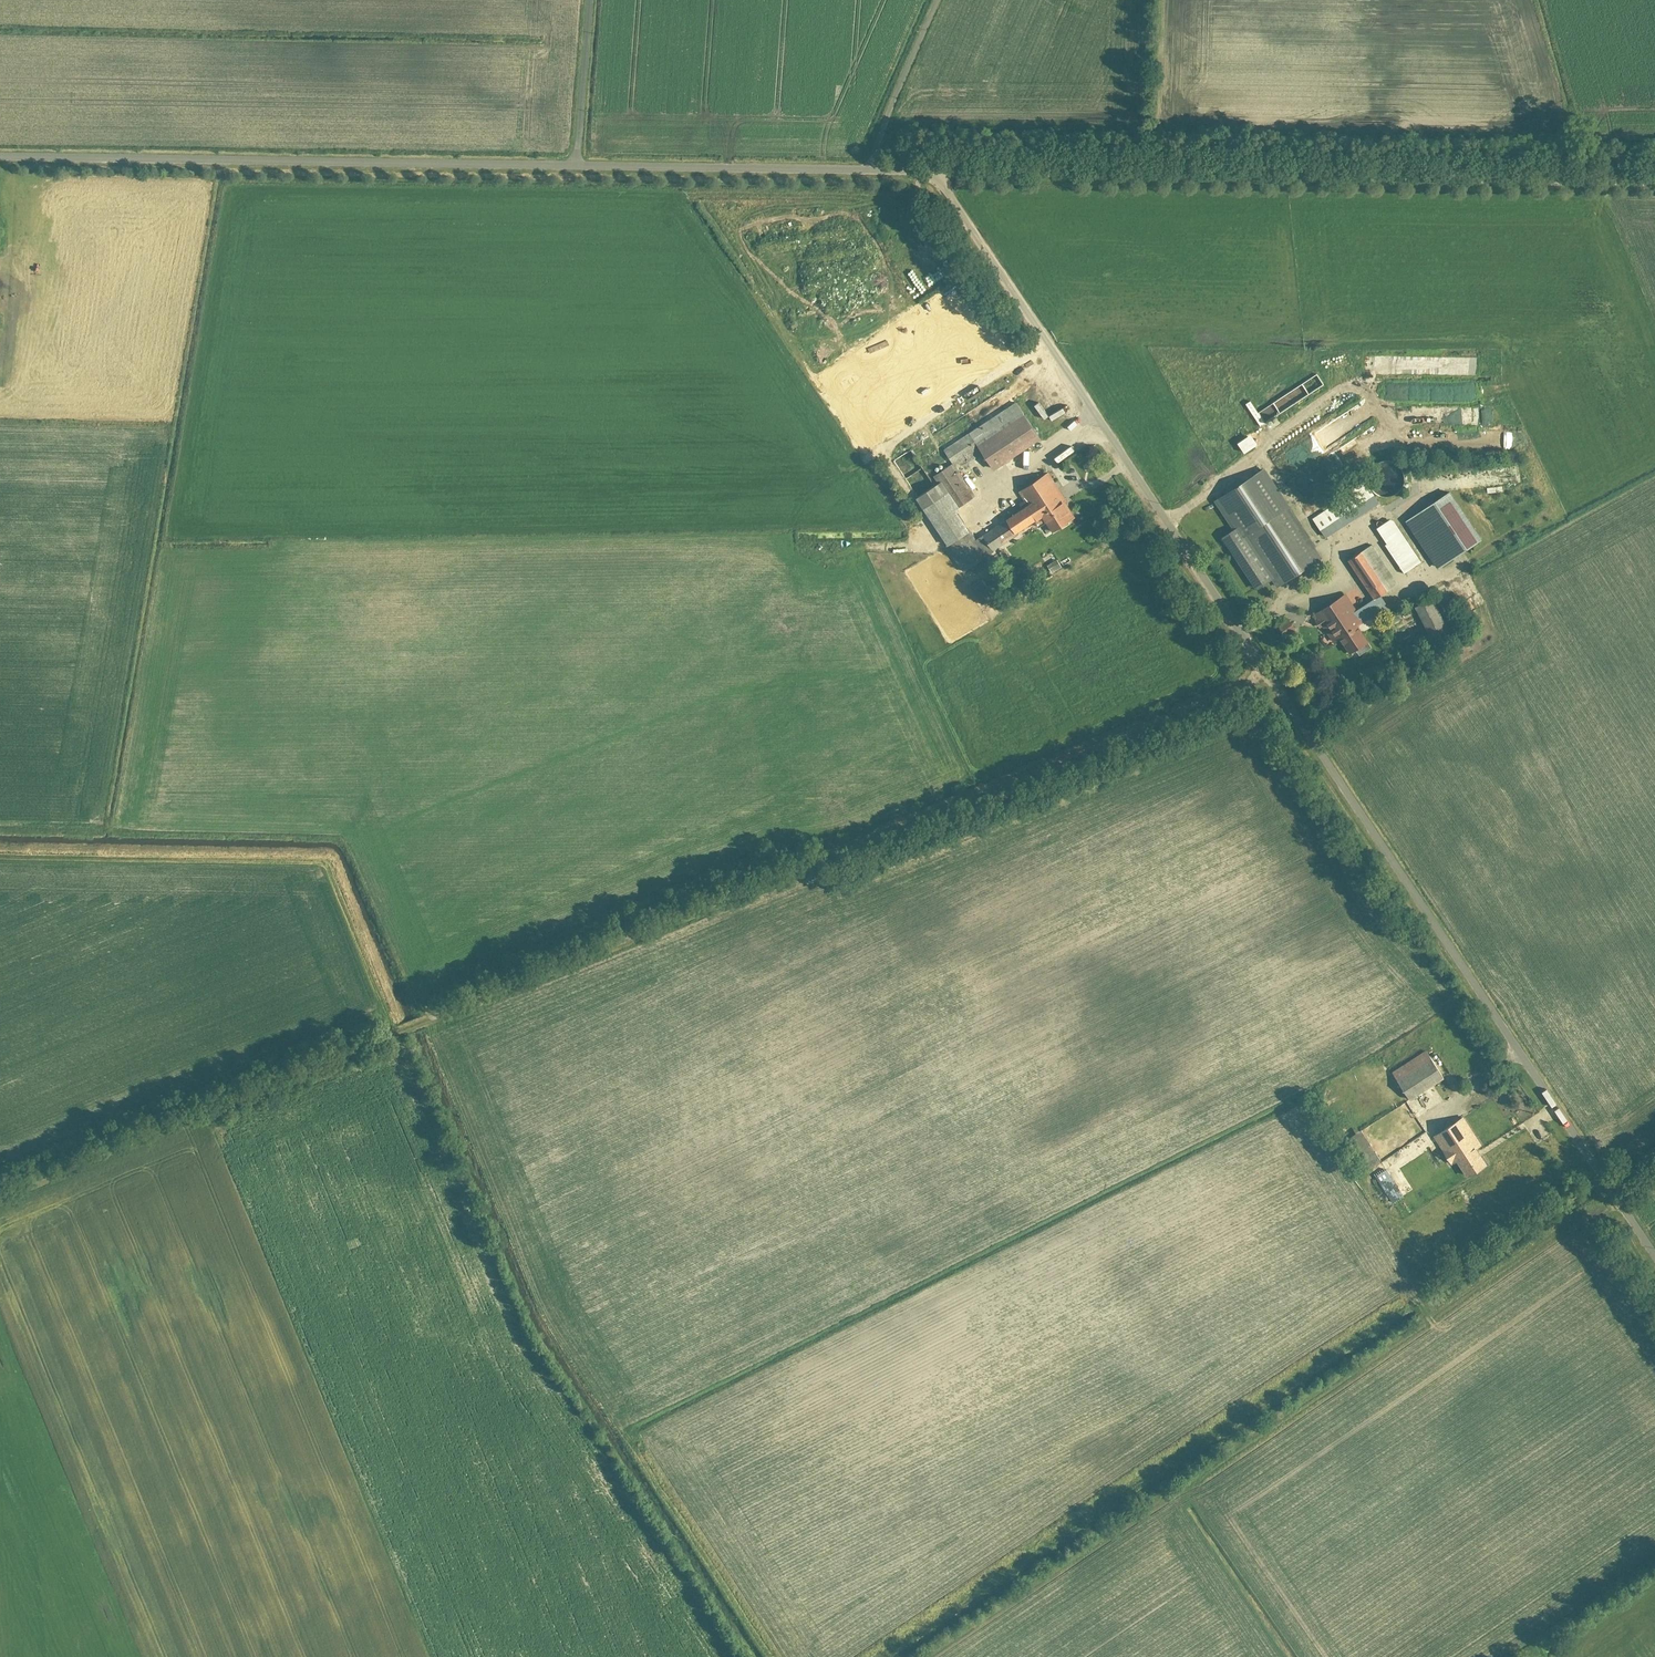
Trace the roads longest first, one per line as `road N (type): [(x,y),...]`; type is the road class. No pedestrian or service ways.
road 1 (track): [(1270,675),(0,1197)]
road 2 (unclassified): [(1654,1255),(935,175)]
road 3 (unclassified): [(870,173),(0,158)]
road 4 (unclassified): [(935,175),(1654,177)]
road 5 (residential): [(870,173),(936,0)]

